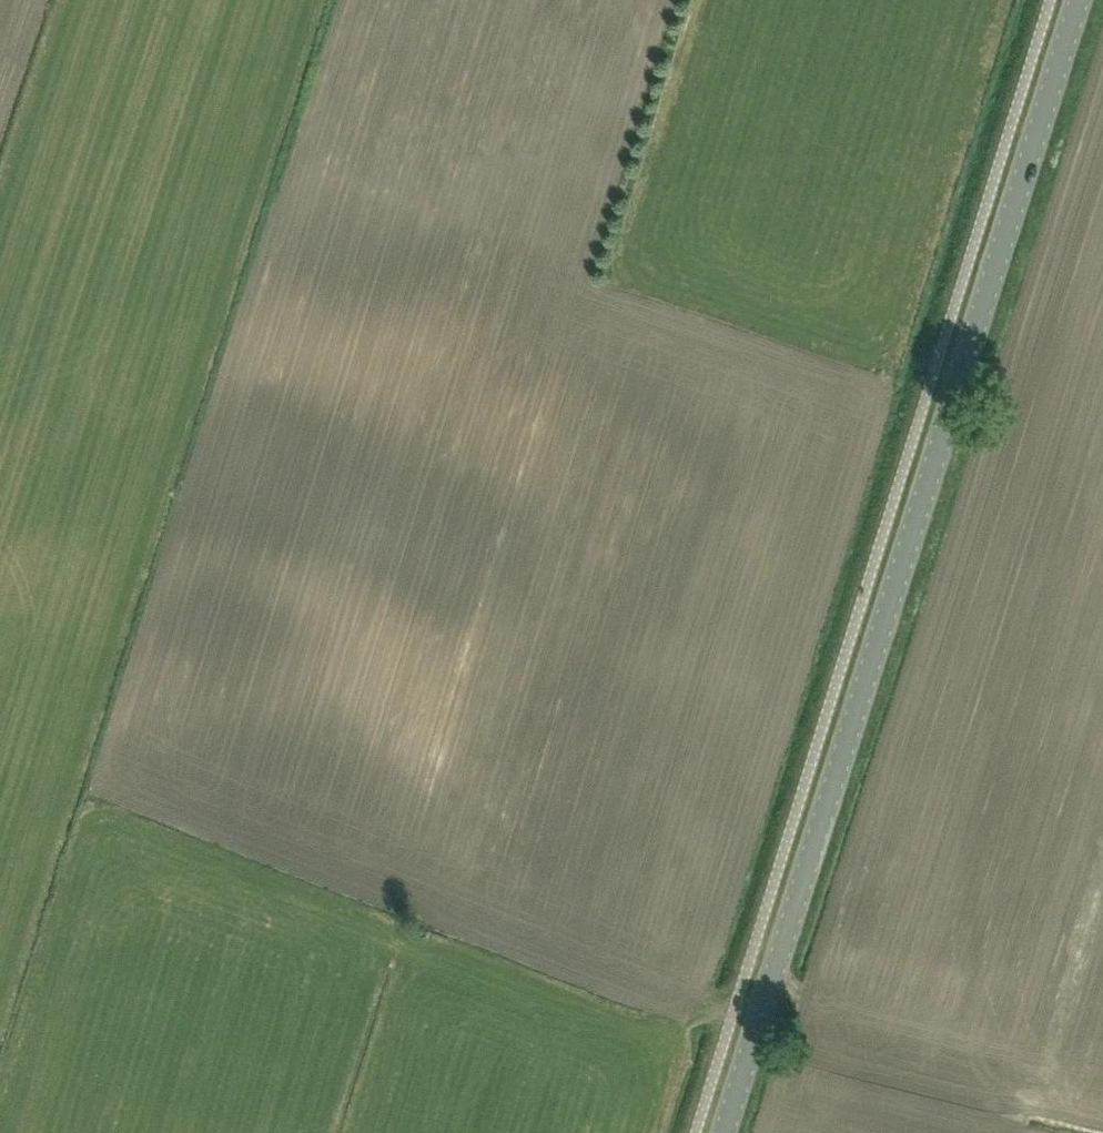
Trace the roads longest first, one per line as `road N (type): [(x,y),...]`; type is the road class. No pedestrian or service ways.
road 1 (secondary): [(725,1132),(1081,0)]

